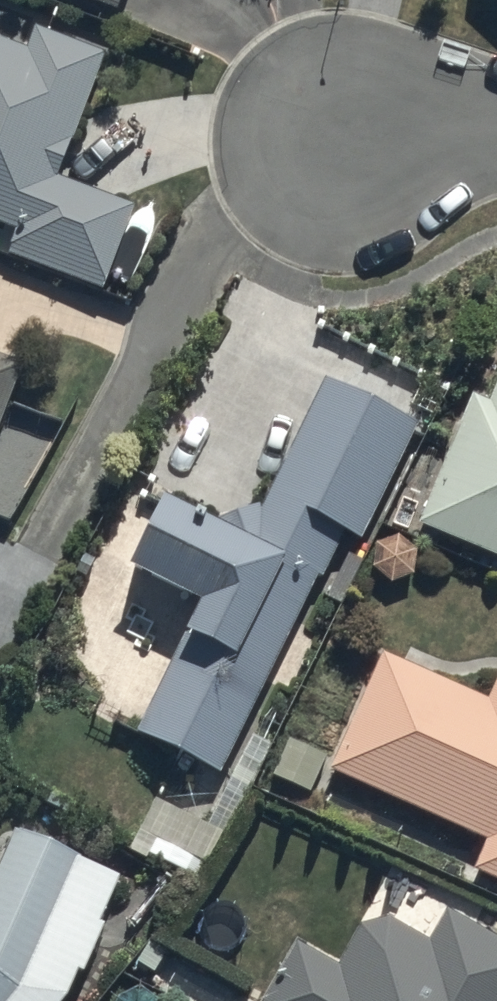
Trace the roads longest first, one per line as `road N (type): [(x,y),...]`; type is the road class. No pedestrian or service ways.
road 1 (residential): [(496,131),(465,127),(354,141)]

